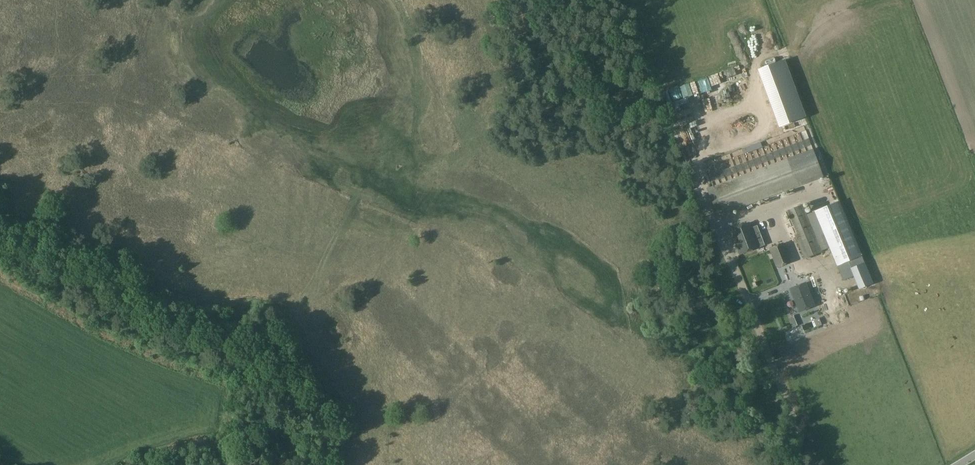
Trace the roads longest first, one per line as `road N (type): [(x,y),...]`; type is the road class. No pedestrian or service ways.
road 1 (track): [(0,195),(60,213),(174,295),(274,309),(295,349),(343,392),(352,421),(334,464)]

